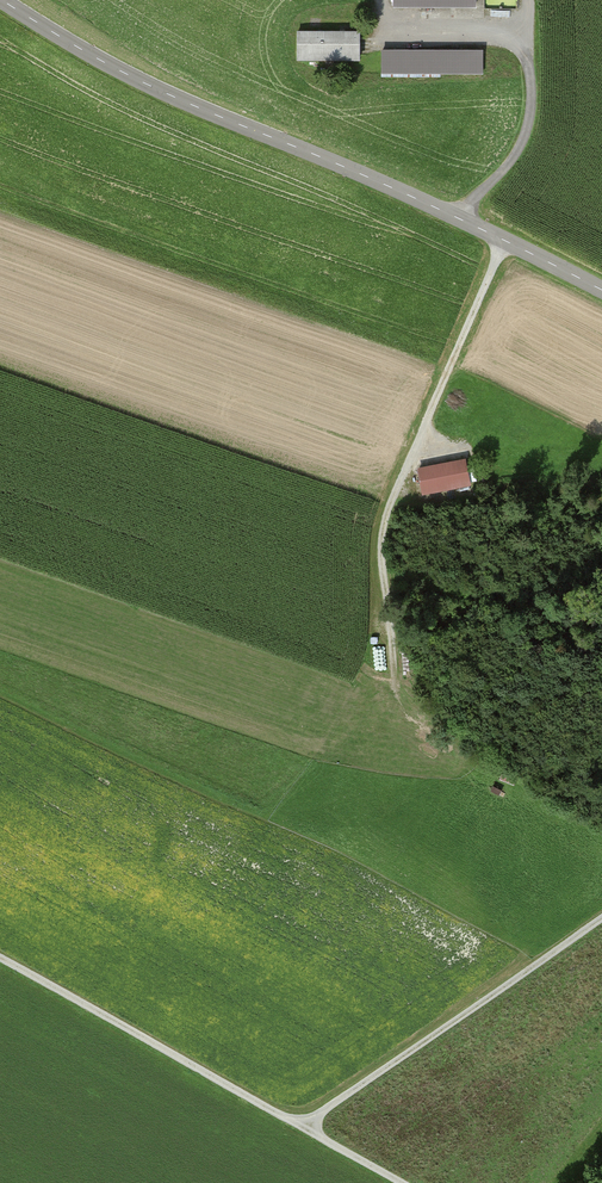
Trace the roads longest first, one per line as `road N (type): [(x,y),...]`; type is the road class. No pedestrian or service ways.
road 1 (tertiary): [(2,0),(191,106),(456,216),(601,293)]
road 2 (track): [(400,1182),(0,958)]
road 3 (track): [(456,216),(508,166),(530,114),(531,70),(518,40),(488,30),(397,30),(382,17),(383,0)]
road 4 (track): [(302,1127),(601,921)]

